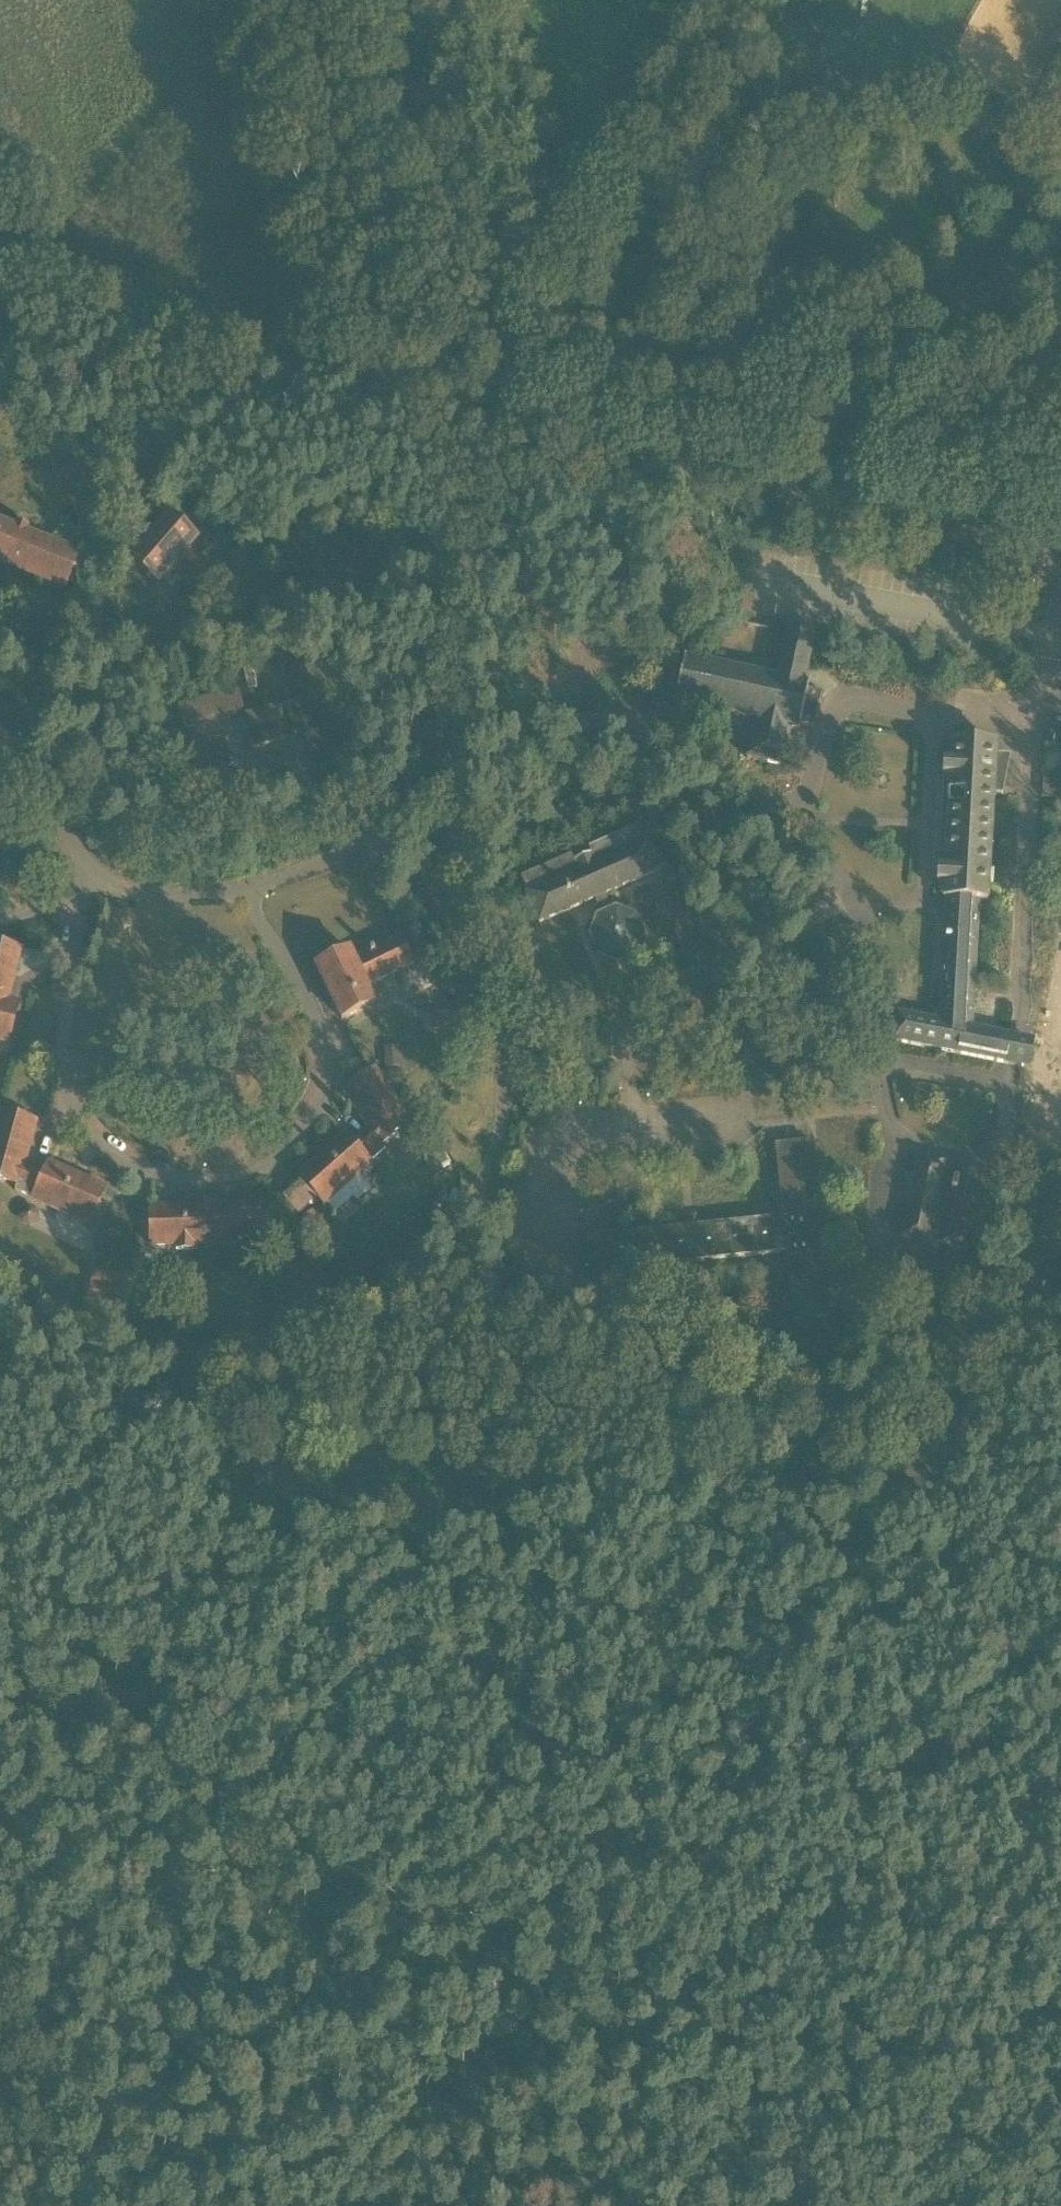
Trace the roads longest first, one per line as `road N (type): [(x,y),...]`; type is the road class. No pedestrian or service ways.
road 1 (unclassified): [(1060,548),(449,427),(228,356)]
road 2 (track): [(276,1360),(317,1453),(363,1485),(426,1502),(536,1504),(837,1458),(962,1447),(968,1426)]
road 3 (residential): [(246,893),(304,991),(324,1044),(326,1089),(280,1159),(208,1182),(146,1175),(101,1148),(74,1106),(63,1051),(89,889)]
road 4 (residential): [(276,1360),(344,1333),(392,1299),(458,1228),(489,1177),(505,1119),(488,987),(397,816)]
road 5 (track): [(449,427),(705,0)]
road 6 (residential): [(807,837),(686,734),(604,718),(523,725),(487,737),(397,816)]
road 7 (residential): [(1002,1158),(895,1147),(871,926),(807,837)]
road 8 (residential): [(1004,1138),(1020,1025),(1039,731)]
road 9 (residential): [(228,356),(174,453),(143,474),(45,469),(0,455)]
road 10 (residential): [(276,1360),(236,1370),(165,1362),(0,1314)]
road 11 (residential): [(968,1426),(1002,1158)]
road 12 (unclassified): [(228,356),(7,261)]
road 13 (residential): [(1039,731),(848,702),(830,712)]
road 14 (residential): [(89,889),(87,858),(54,789),(0,731)]
road 15 (residential): [(246,893),(358,850),(397,816)]
road 16 (residential): [(89,889),(246,893)]
road 17 (residential): [(807,837),(830,712)]

